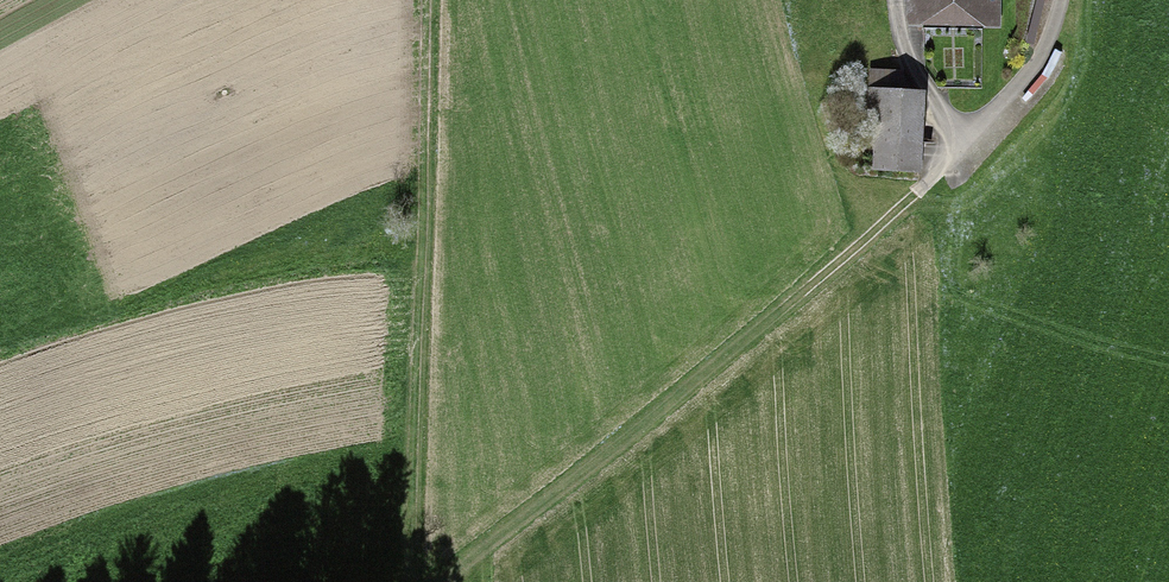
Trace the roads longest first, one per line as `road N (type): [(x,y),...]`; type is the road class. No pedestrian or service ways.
road 1 (track): [(962,124),(937,173),(737,350),(446,581)]
road 2 (track): [(406,581),(425,0)]
road 3 (track): [(962,124),(989,114),(1030,68),(1061,0)]
road 4 (unclassified): [(895,0),(919,77),(962,124)]

